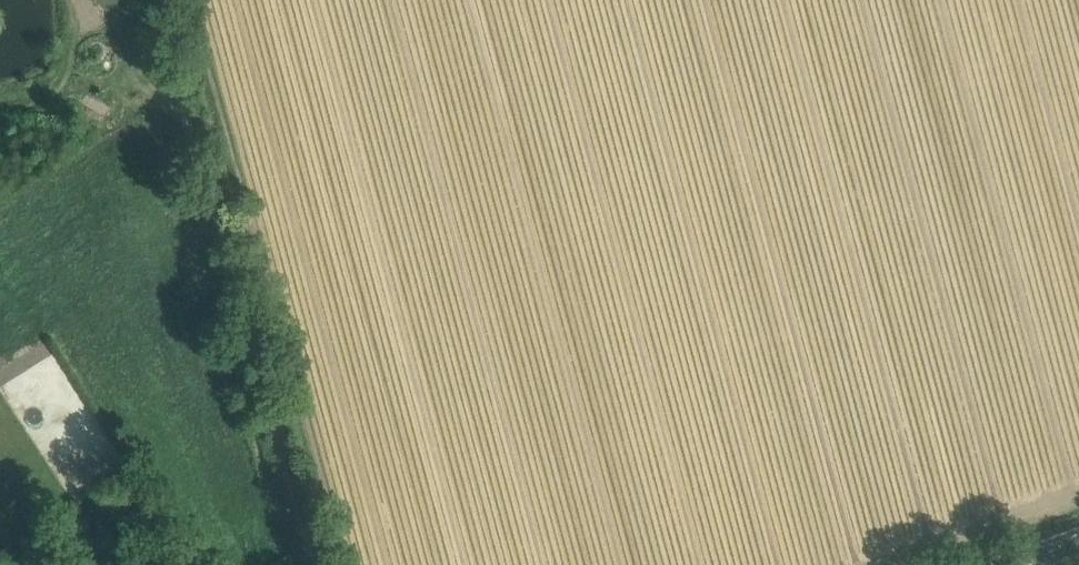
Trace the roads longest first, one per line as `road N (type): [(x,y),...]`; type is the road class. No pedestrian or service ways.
road 1 (track): [(302,564),(147,0)]

